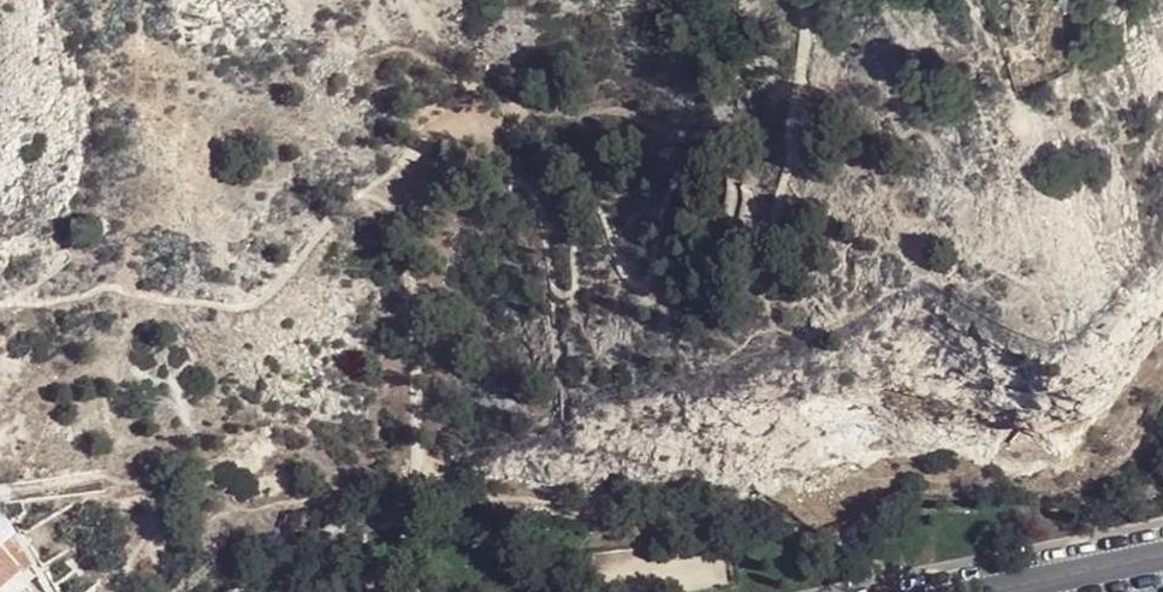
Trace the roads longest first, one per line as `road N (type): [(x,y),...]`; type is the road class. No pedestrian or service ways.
road 1 (tertiary): [(1162,556),(976,591)]

